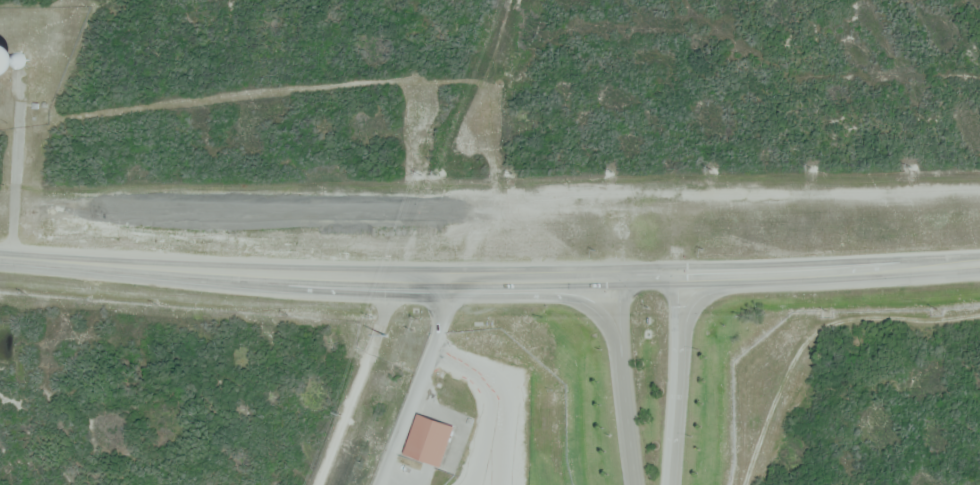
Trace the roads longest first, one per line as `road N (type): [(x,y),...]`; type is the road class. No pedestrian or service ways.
road 1 (tertiary): [(979,265),(400,278),(0,255)]
road 2 (residential): [(668,484),(678,296),(649,273),(621,299),(635,484)]
road 3 (track): [(400,278),(318,484)]

